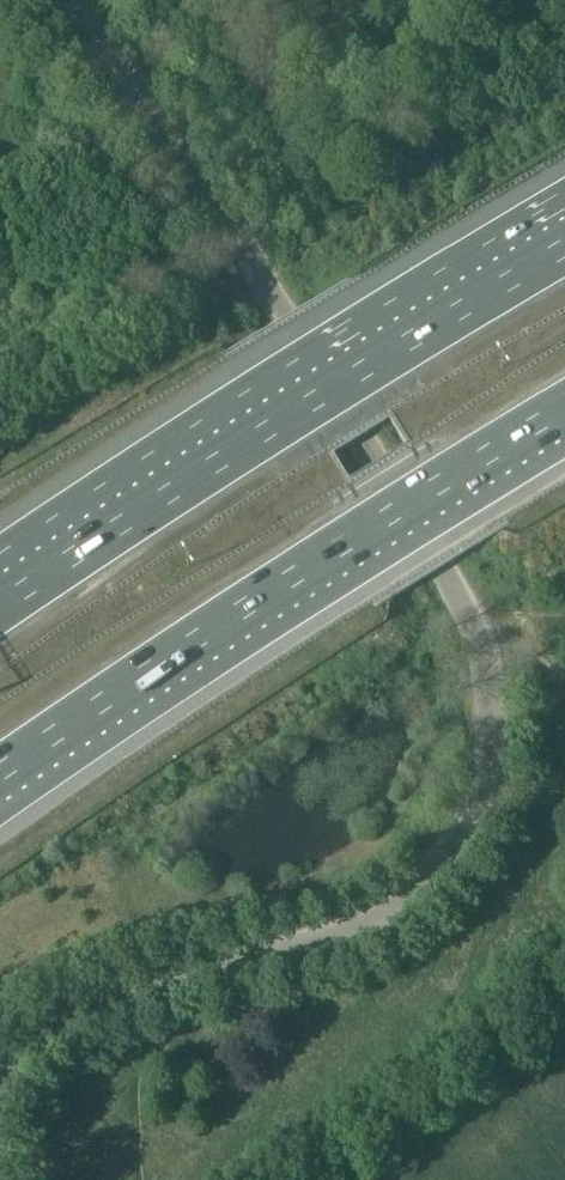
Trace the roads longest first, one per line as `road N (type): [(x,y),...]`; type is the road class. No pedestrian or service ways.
road 1 (unclassified): [(0,1067),(82,1019),(312,946),(398,907),(454,848),(479,798),(497,722),(482,624),(431,534),(120,59),(63,0)]
road 2 (motorway): [(0,773),(375,522),(564,407)]
road 3 (motorway): [(564,248),(0,606)]

